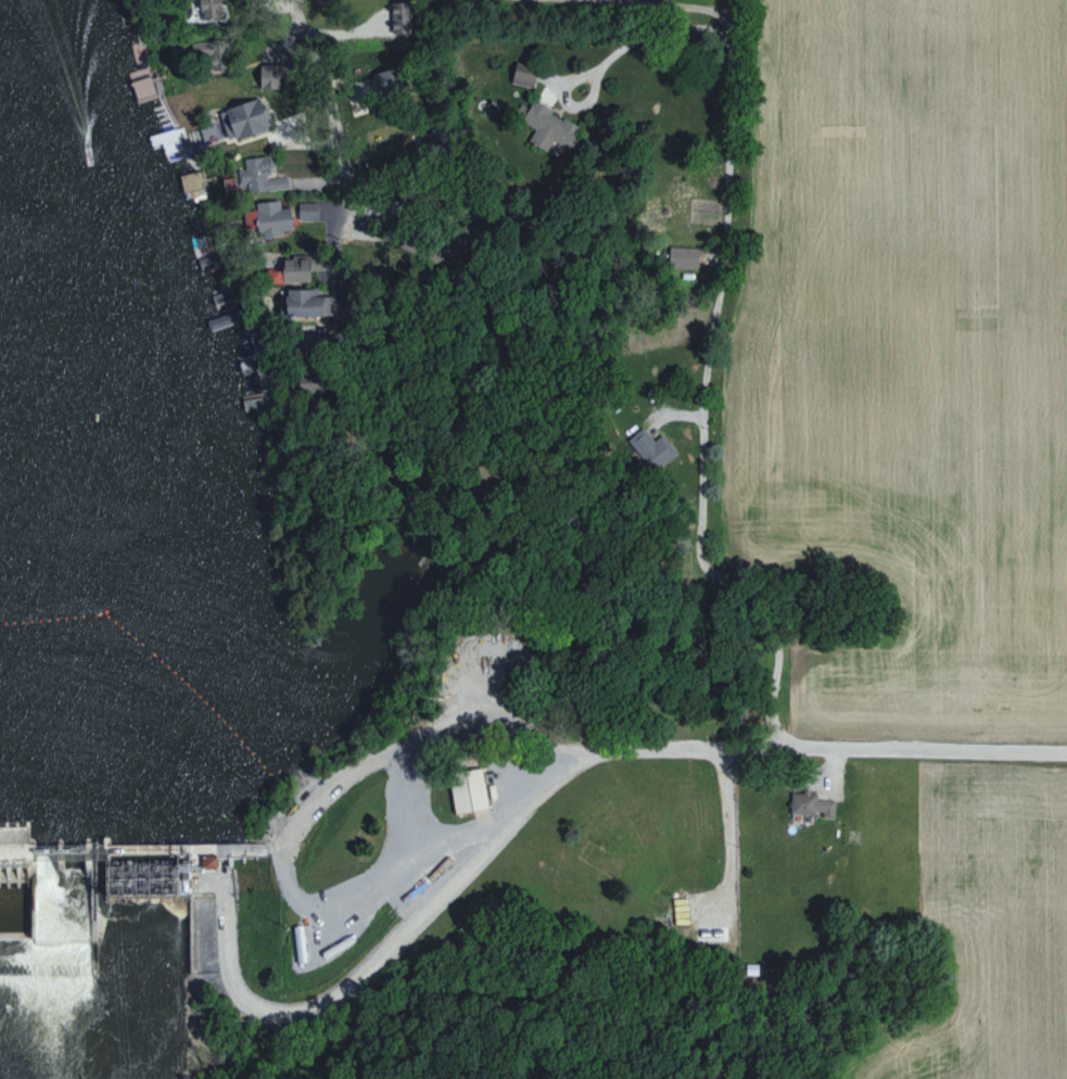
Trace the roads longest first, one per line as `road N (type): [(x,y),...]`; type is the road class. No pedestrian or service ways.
road 1 (residential): [(779,747),(774,605),(707,569),(696,542),(725,240),(732,47),(712,25),(675,24),(648,31),(593,72)]
road 2 (residential): [(1066,753),(576,748)]
road 3 (residential): [(370,227),(290,0)]
road 4 (residential): [(700,896),(721,893),(714,931),(688,941),(672,929),(672,902),(700,896)]
road 5 (residential): [(710,748),(721,893)]

